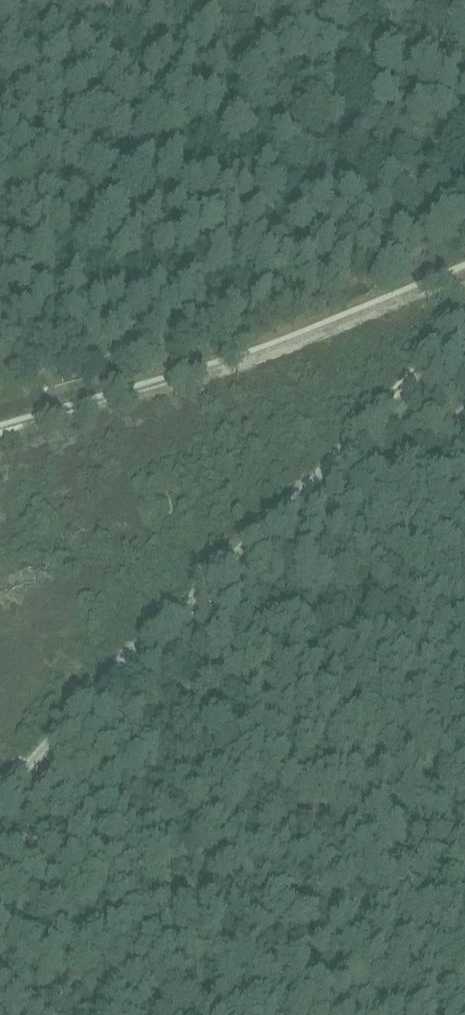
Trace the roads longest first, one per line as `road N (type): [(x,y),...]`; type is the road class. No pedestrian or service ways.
road 1 (track): [(464,320),(0,795)]
road 2 (track): [(0,435),(199,379),(464,274)]

